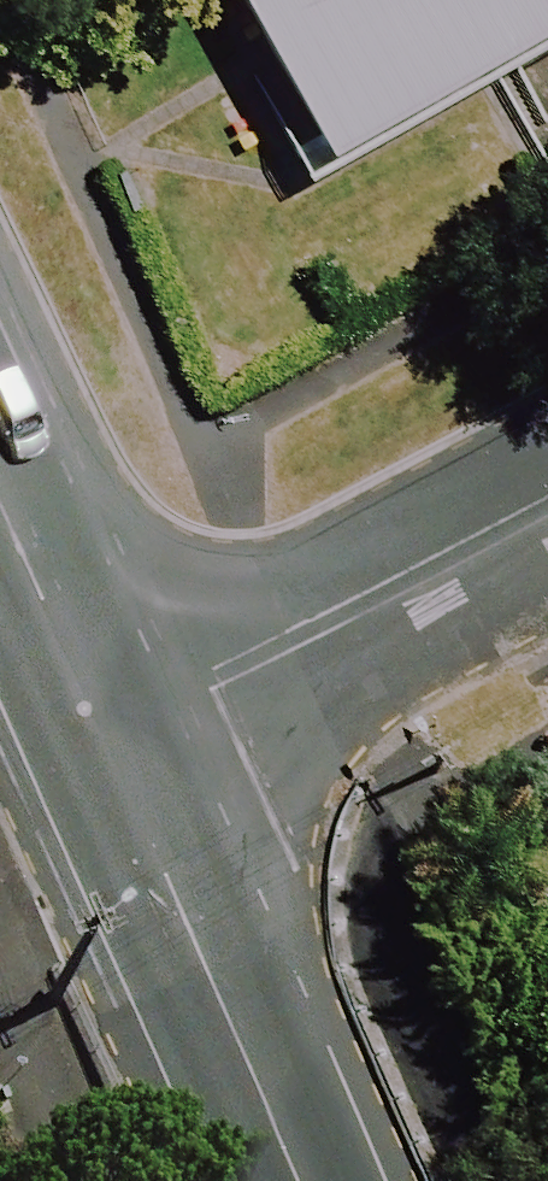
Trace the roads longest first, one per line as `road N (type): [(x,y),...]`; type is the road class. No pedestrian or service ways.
road 1 (tertiary): [(295,1180),(104,722)]
road 2 (residential): [(104,722),(211,680),(547,509)]
road 3 (tertiary): [(104,722),(0,509)]

